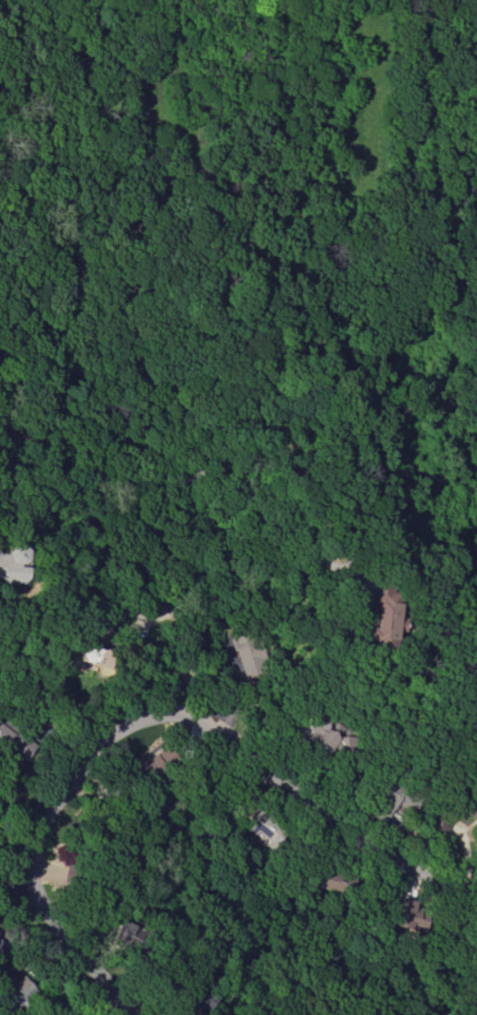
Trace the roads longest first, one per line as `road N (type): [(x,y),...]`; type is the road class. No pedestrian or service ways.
road 1 (residential): [(476,889),(369,847),(208,722),(139,717),(80,764),(49,805),(27,857),(32,891),(46,914),(136,1014)]

